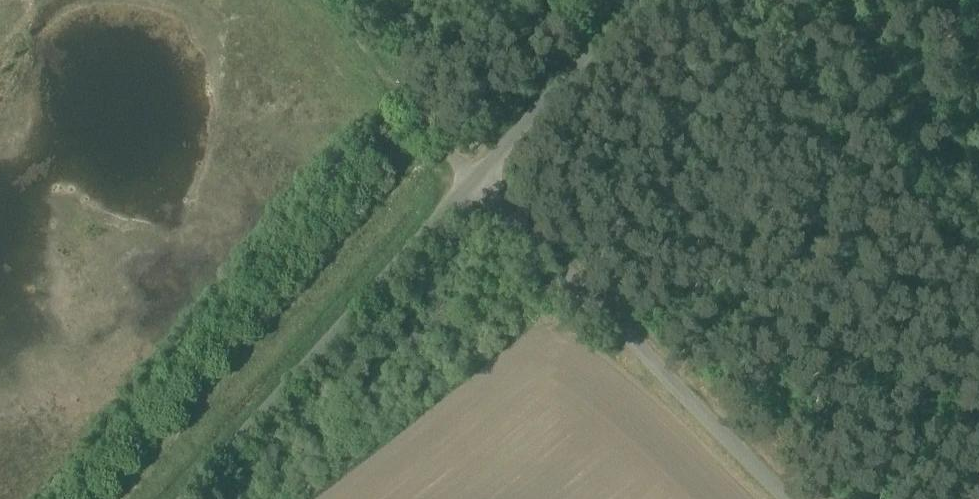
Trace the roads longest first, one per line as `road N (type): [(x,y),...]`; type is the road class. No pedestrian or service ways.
road 1 (unclassified): [(473,181),(786,498)]
road 2 (unclassified): [(185,498),(473,181)]
road 3 (unclassified): [(473,181),(639,0)]
road 4 (track): [(366,50),(473,181)]

